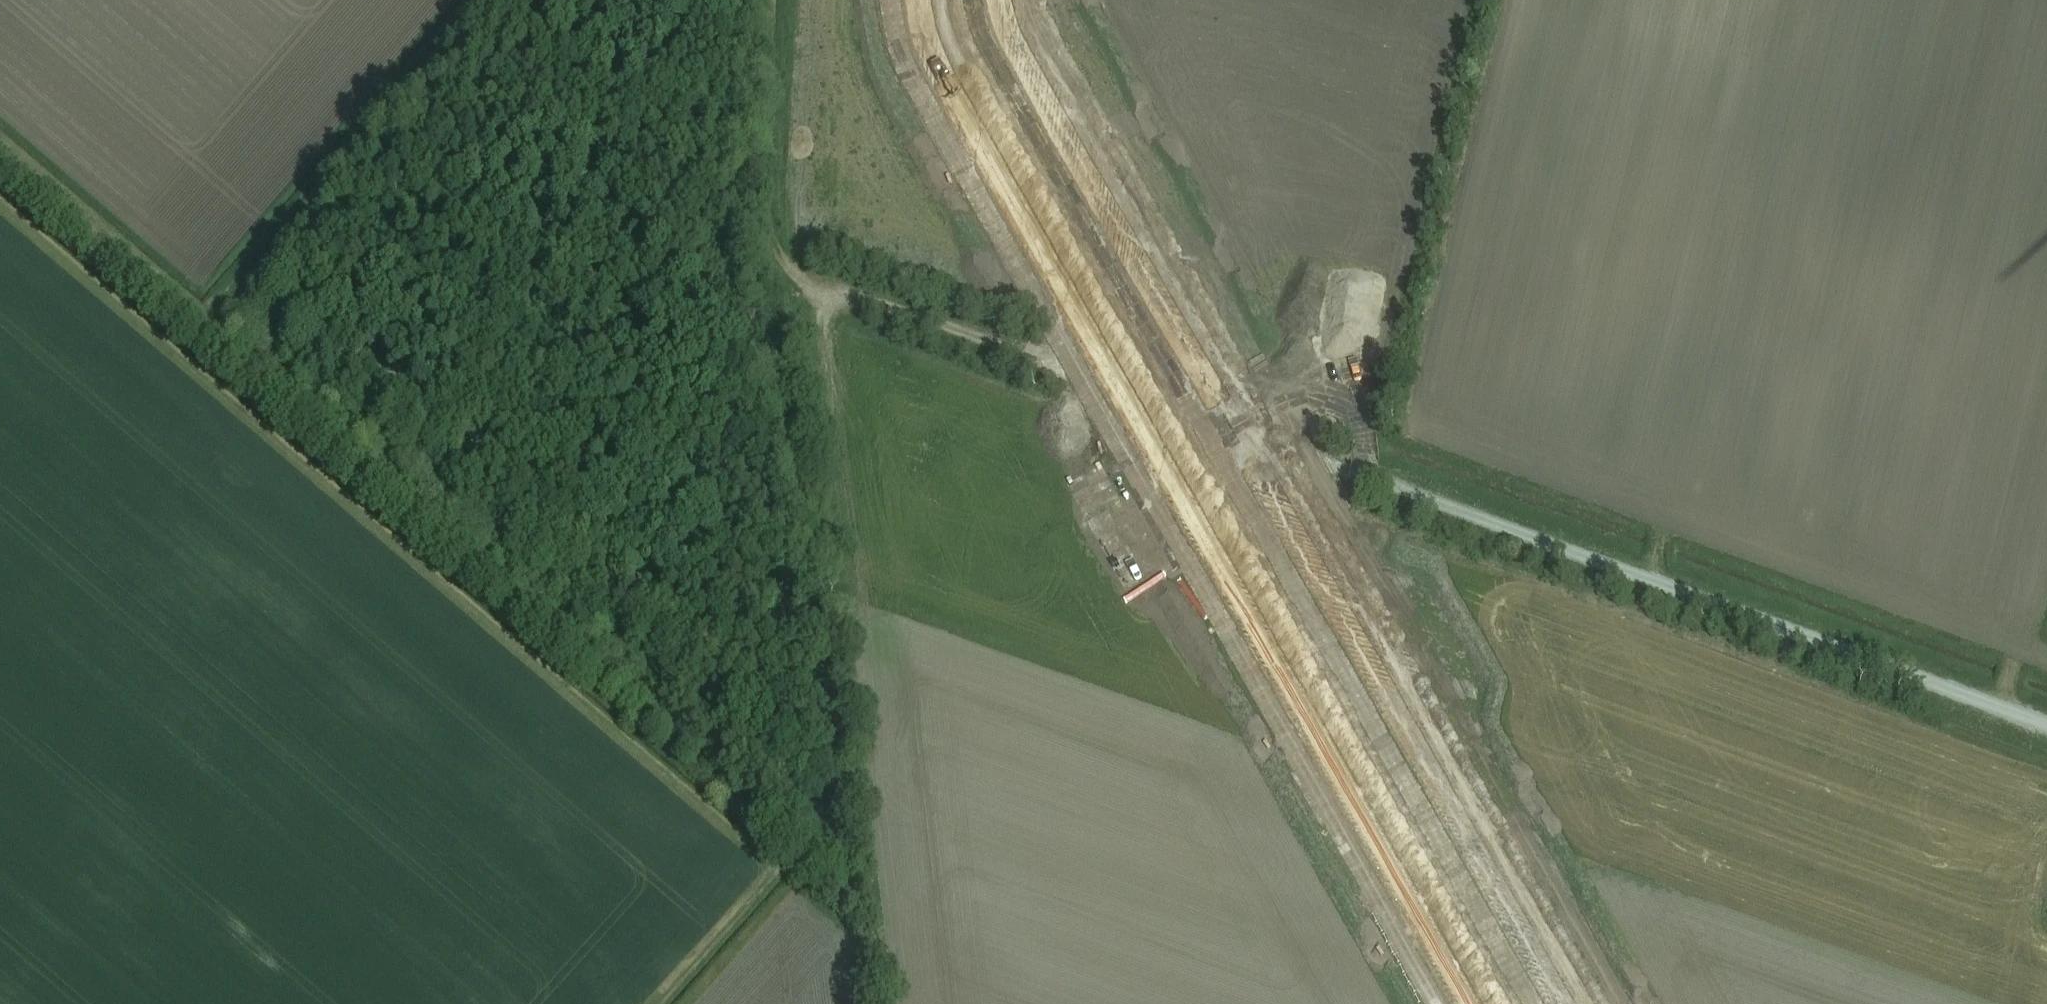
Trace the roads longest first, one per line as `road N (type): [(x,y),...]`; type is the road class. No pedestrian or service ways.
road 1 (track): [(1500,528),(827,290)]
road 2 (unclassified): [(1500,528),(2046,726)]

